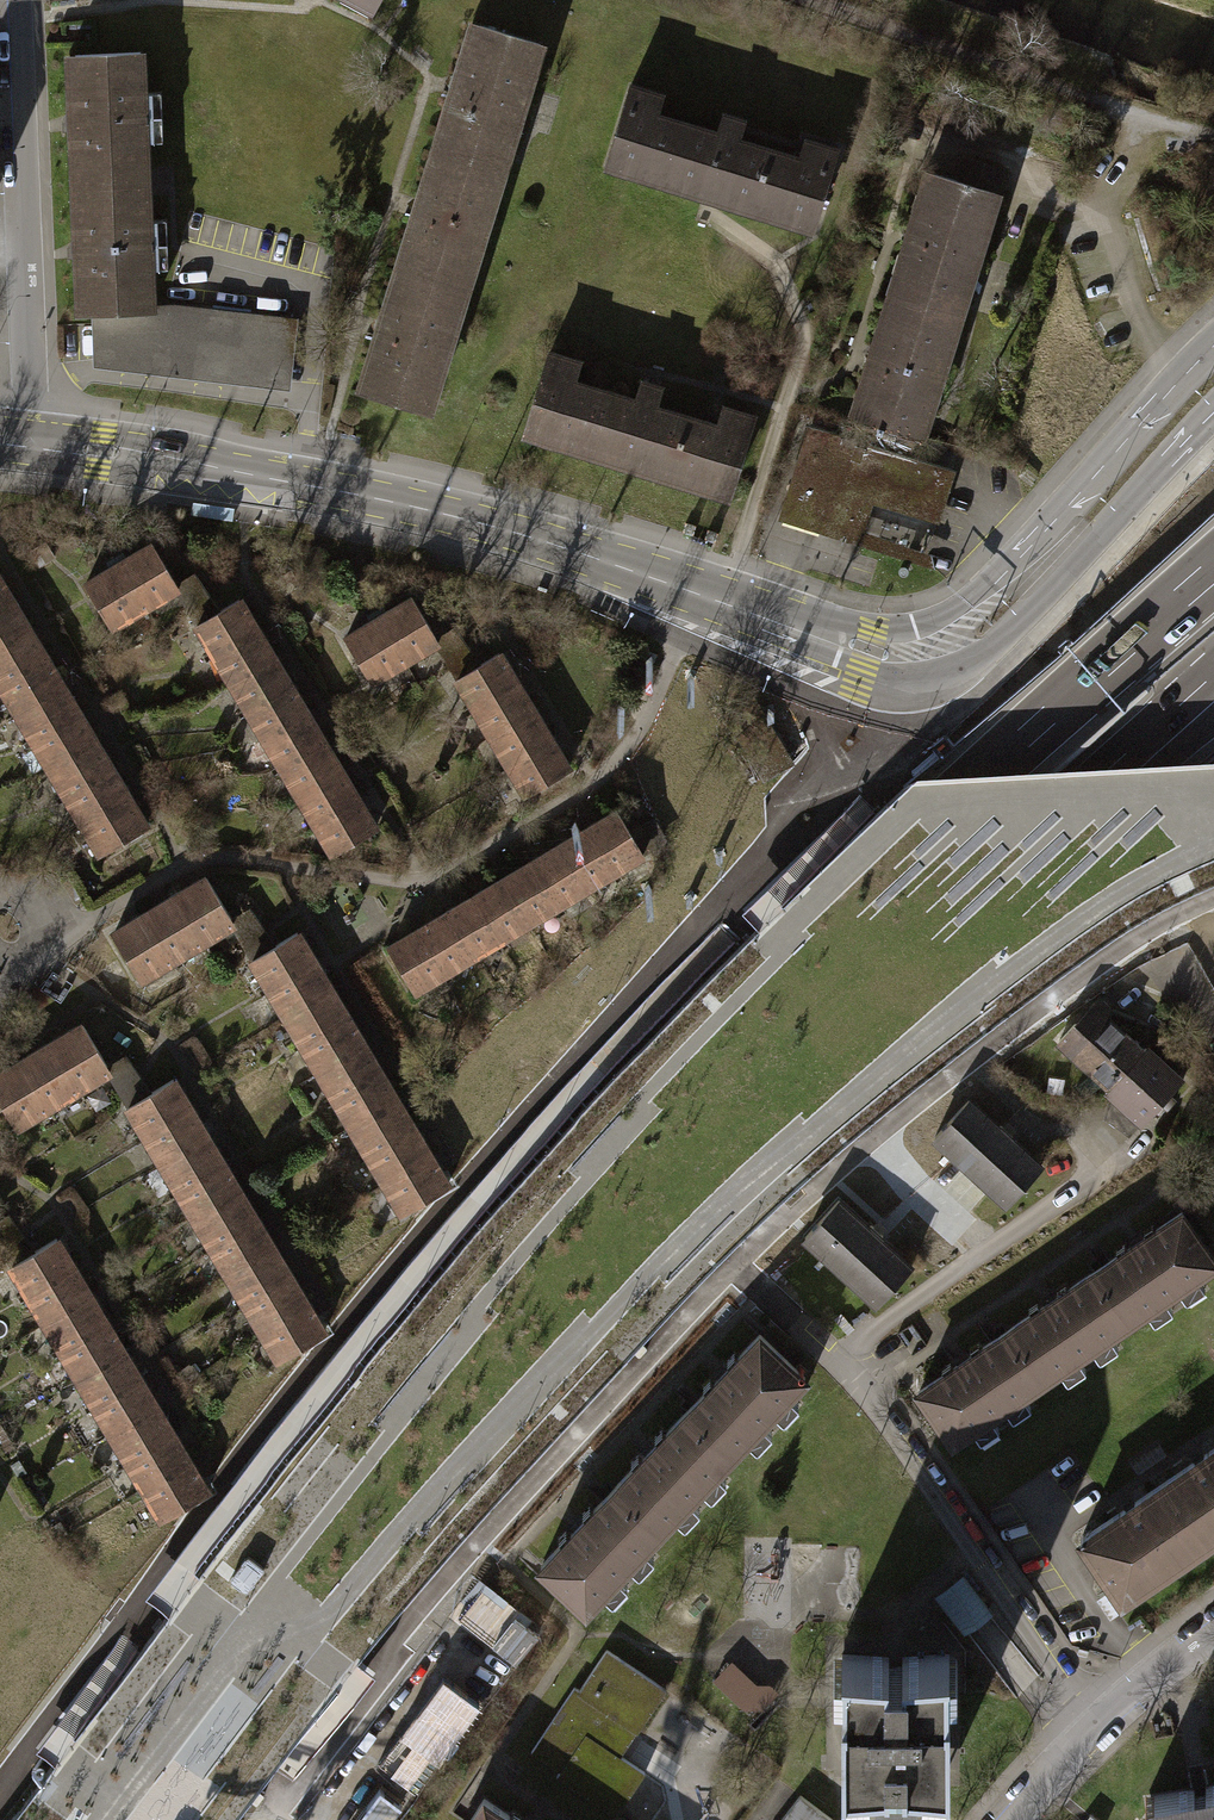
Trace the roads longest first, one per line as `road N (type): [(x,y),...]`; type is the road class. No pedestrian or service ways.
road 1 (motorway): [(1213,570),(935,821),(654,1110),(439,1367),(84,1819)]
road 2 (motorway): [(302,1639),(788,1149),(1020,942),(1213,815)]
road 3 (motorway): [(302,1639),(518,1364),(701,1161),(885,981)]
road 4 (tertiary): [(28,448),(268,482),(528,533),(720,602)]
road 5 (tertiary): [(720,602),(742,630),(793,654),(888,677),(963,668),(994,647),(1213,416)]
road 6 (tertiary): [(1213,346),(1025,551),(933,620),(874,630),(770,601),(720,602)]
road 7 (motorway): [(885,981),(1213,675)]
road 8 (residential): [(12,0),(28,448)]
road 9 (track): [(804,0),(1213,135)]
road 10 (motorway): [(885,981),(1213,721)]
road 11 (residential): [(1003,1819),(1090,1723),(1213,1632)]
road 12 (motorway): [(161,1819),(302,1639)]

